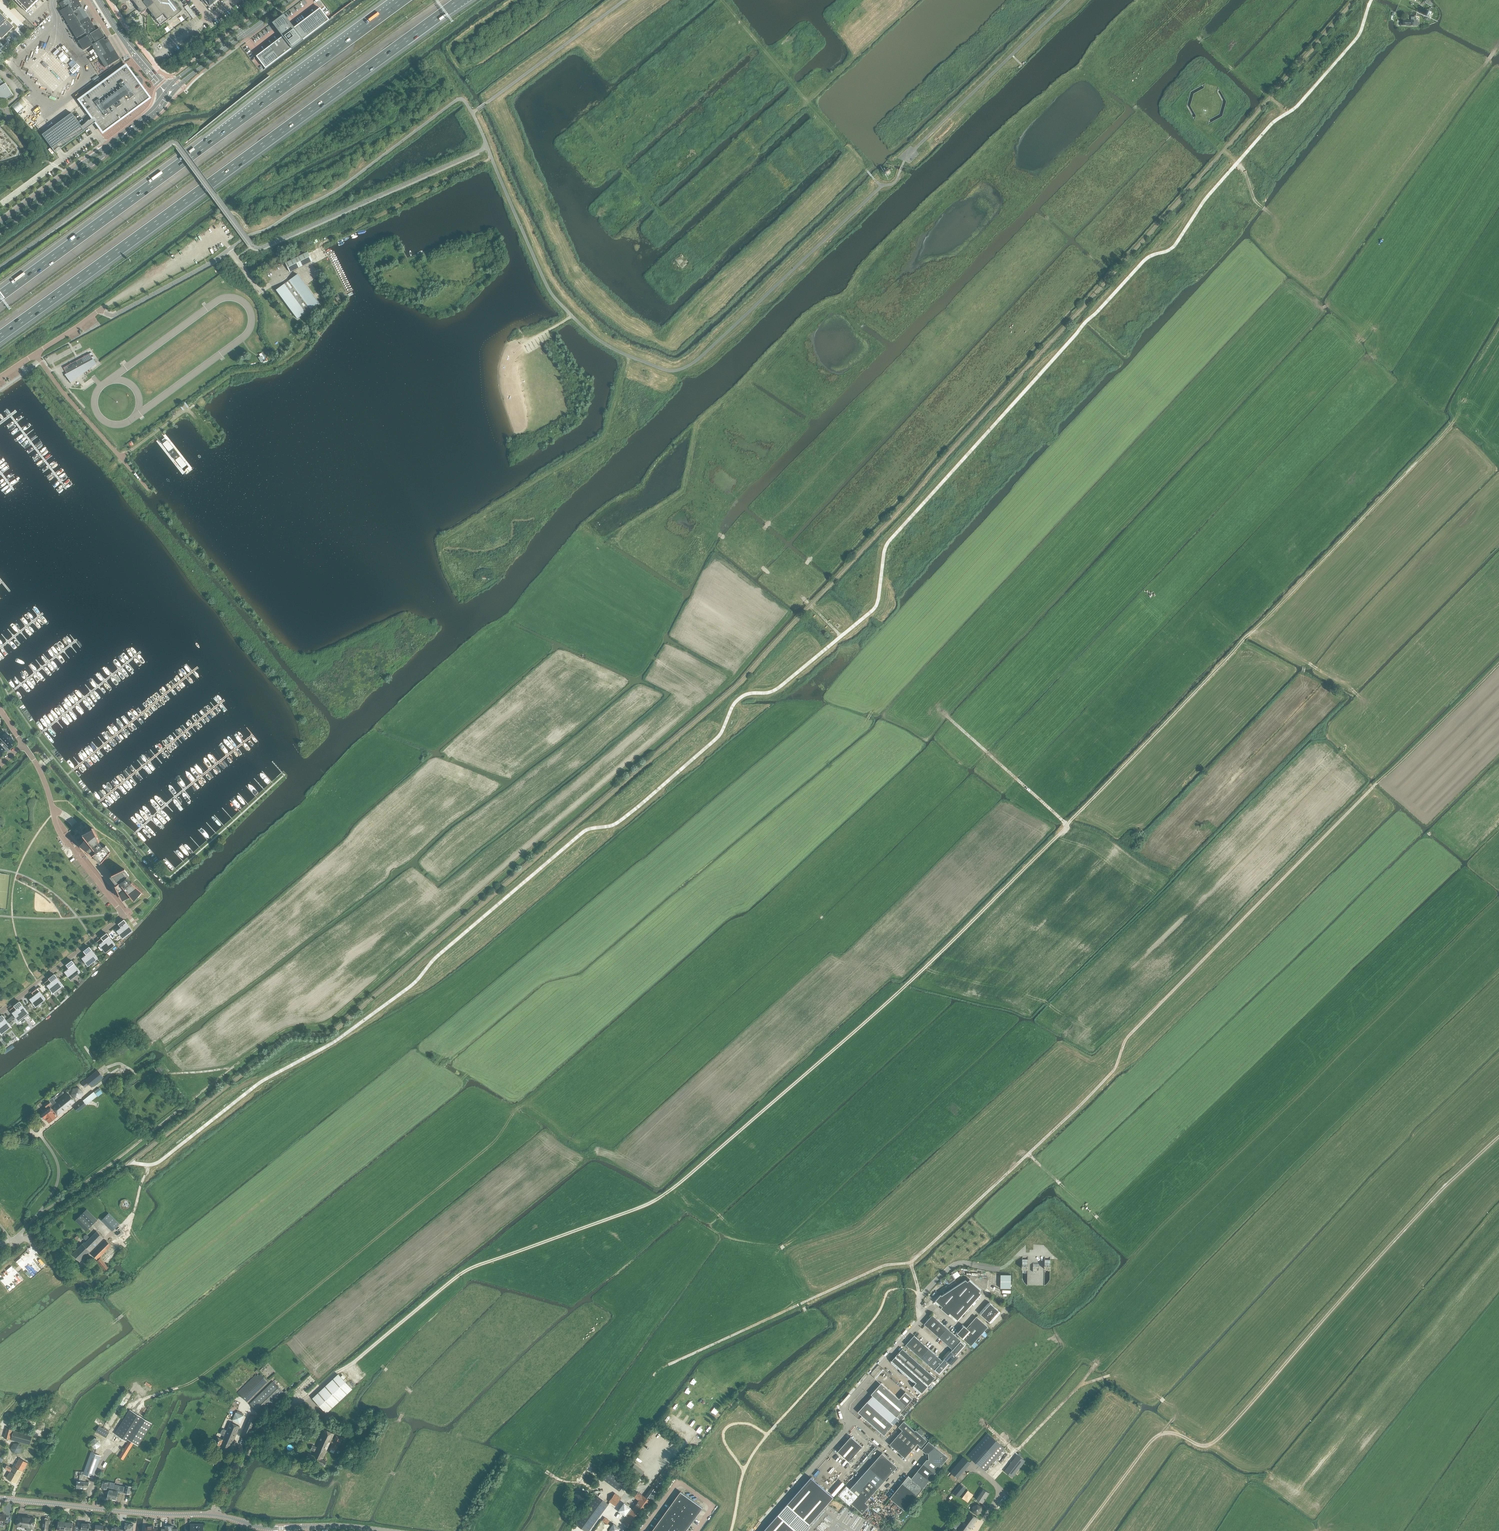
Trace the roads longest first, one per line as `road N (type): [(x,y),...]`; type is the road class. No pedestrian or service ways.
road 1 (track): [(625,1497),(601,1482),(594,1488),(578,1482),(656,1373),(918,1256),(1099,1089),(1125,1037),(1498,662)]
road 2 (track): [(301,1400),(461,1274),(673,1189),(901,989),(1064,828),(945,714)]
road 3 (track): [(39,1213),(285,1028),(333,1018),(740,670)]
road 4 (track): [(1065,824),(1451,427),(1498,331)]
road 5 (track): [(1084,1530),(1155,1438),(1172,1433),(1202,1446),(1219,1438),(1498,1140)]
road 6 (motorway): [(0,336),(461,0)]
road 7 (motorway): [(403,0),(0,298)]
road 8 (track): [(807,102),(672,227),(604,146),(739,20)]
road 9 (track): [(629,356),(599,443),(441,544),(462,598)]
road 10 (track): [(730,1530),(744,1470),(767,1434),(867,1328),(889,1290),(916,1285)]
road 11 (track): [(995,1481),(1080,1386),(1115,1374),(1171,1406),(1175,1418),(1162,1434)]
road 12 (track): [(883,185),(722,0)]
road 13 (track): [(185,1263),(22,1390),(0,1420)]
road 14 (tertiary): [(227,1517),(0,1498)]
road 15 (tertiary): [(0,232),(172,94)]
road 16 (tertiary): [(165,92),(0,226)]
road 17 (residential): [(125,916),(61,833),(24,744)]
road 18 (track): [(491,158),(323,244)]
road 19 (unclassified): [(855,1420),(847,1406),(921,1322),(927,1290)]
road 20 (residential): [(125,916),(0,1015)]
road 21 (tertiary): [(227,1517),(268,1528),(384,1530)]
road 22 (tertiary): [(172,94),(291,0)]
road 23 (track): [(807,102),(917,0)]
road 24 (unclassified): [(760,1530),(855,1420)]
road 25 (tertiary): [(281,0),(170,88)]

